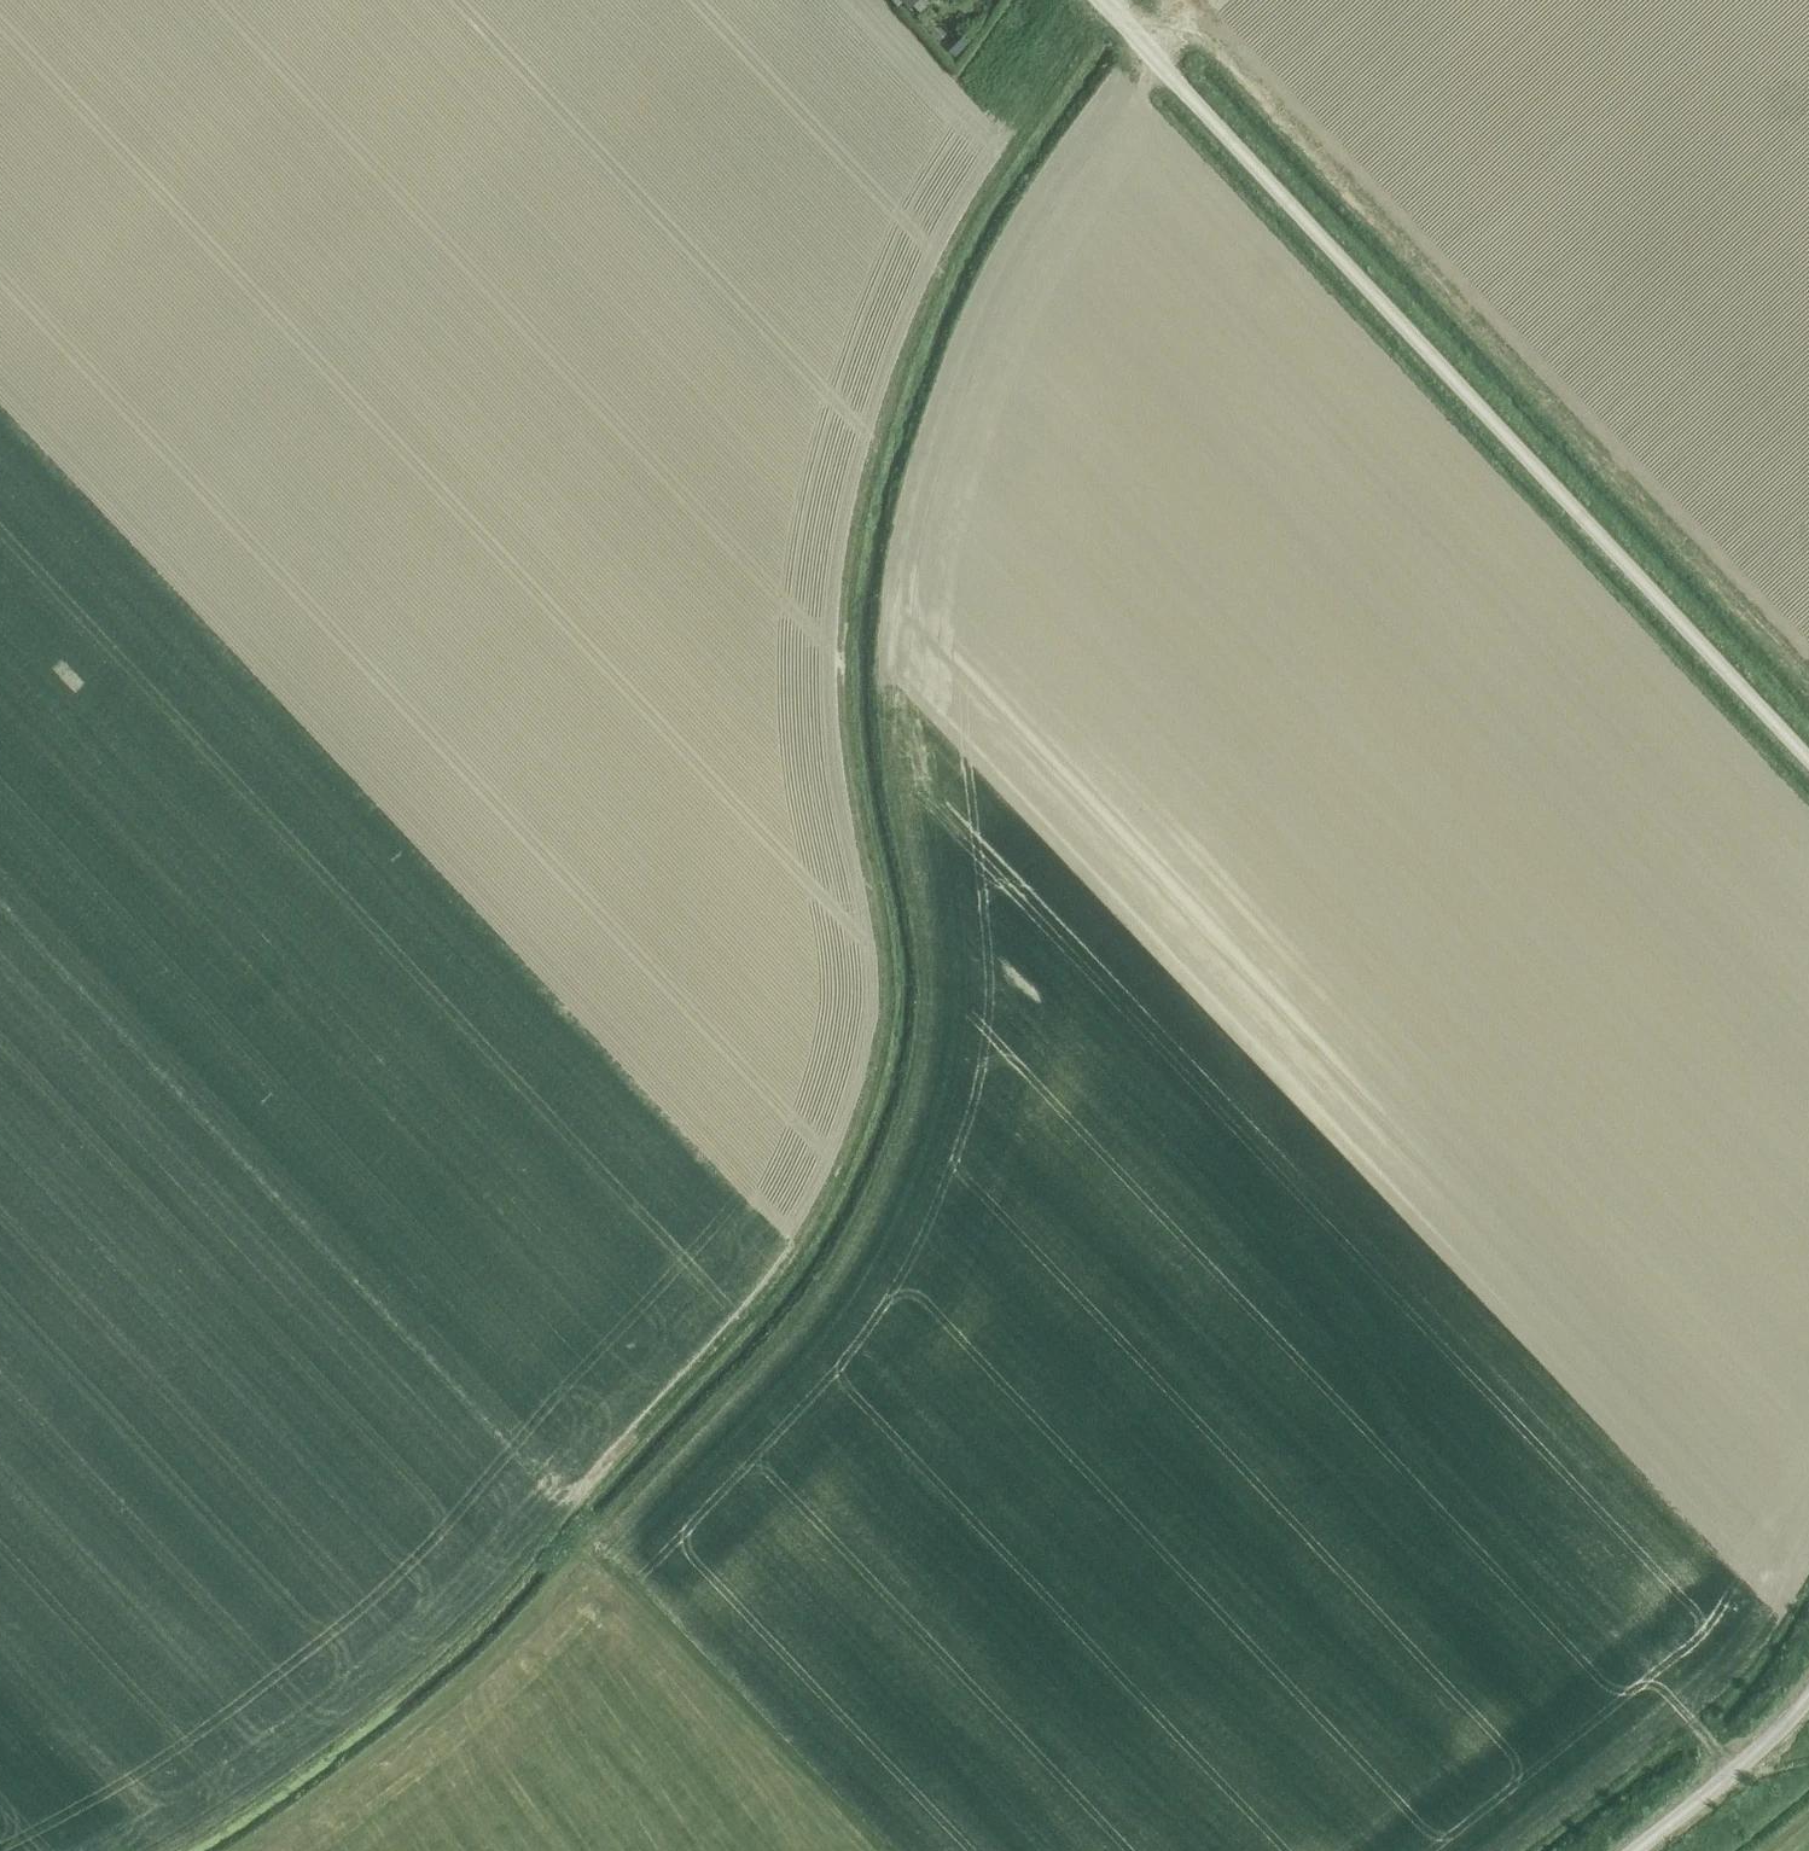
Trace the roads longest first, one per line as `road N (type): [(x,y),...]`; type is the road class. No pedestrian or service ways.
road 1 (unclassified): [(1808,764),(1100,0)]
road 2 (unclassified): [(1634,1850),(1808,1698)]

